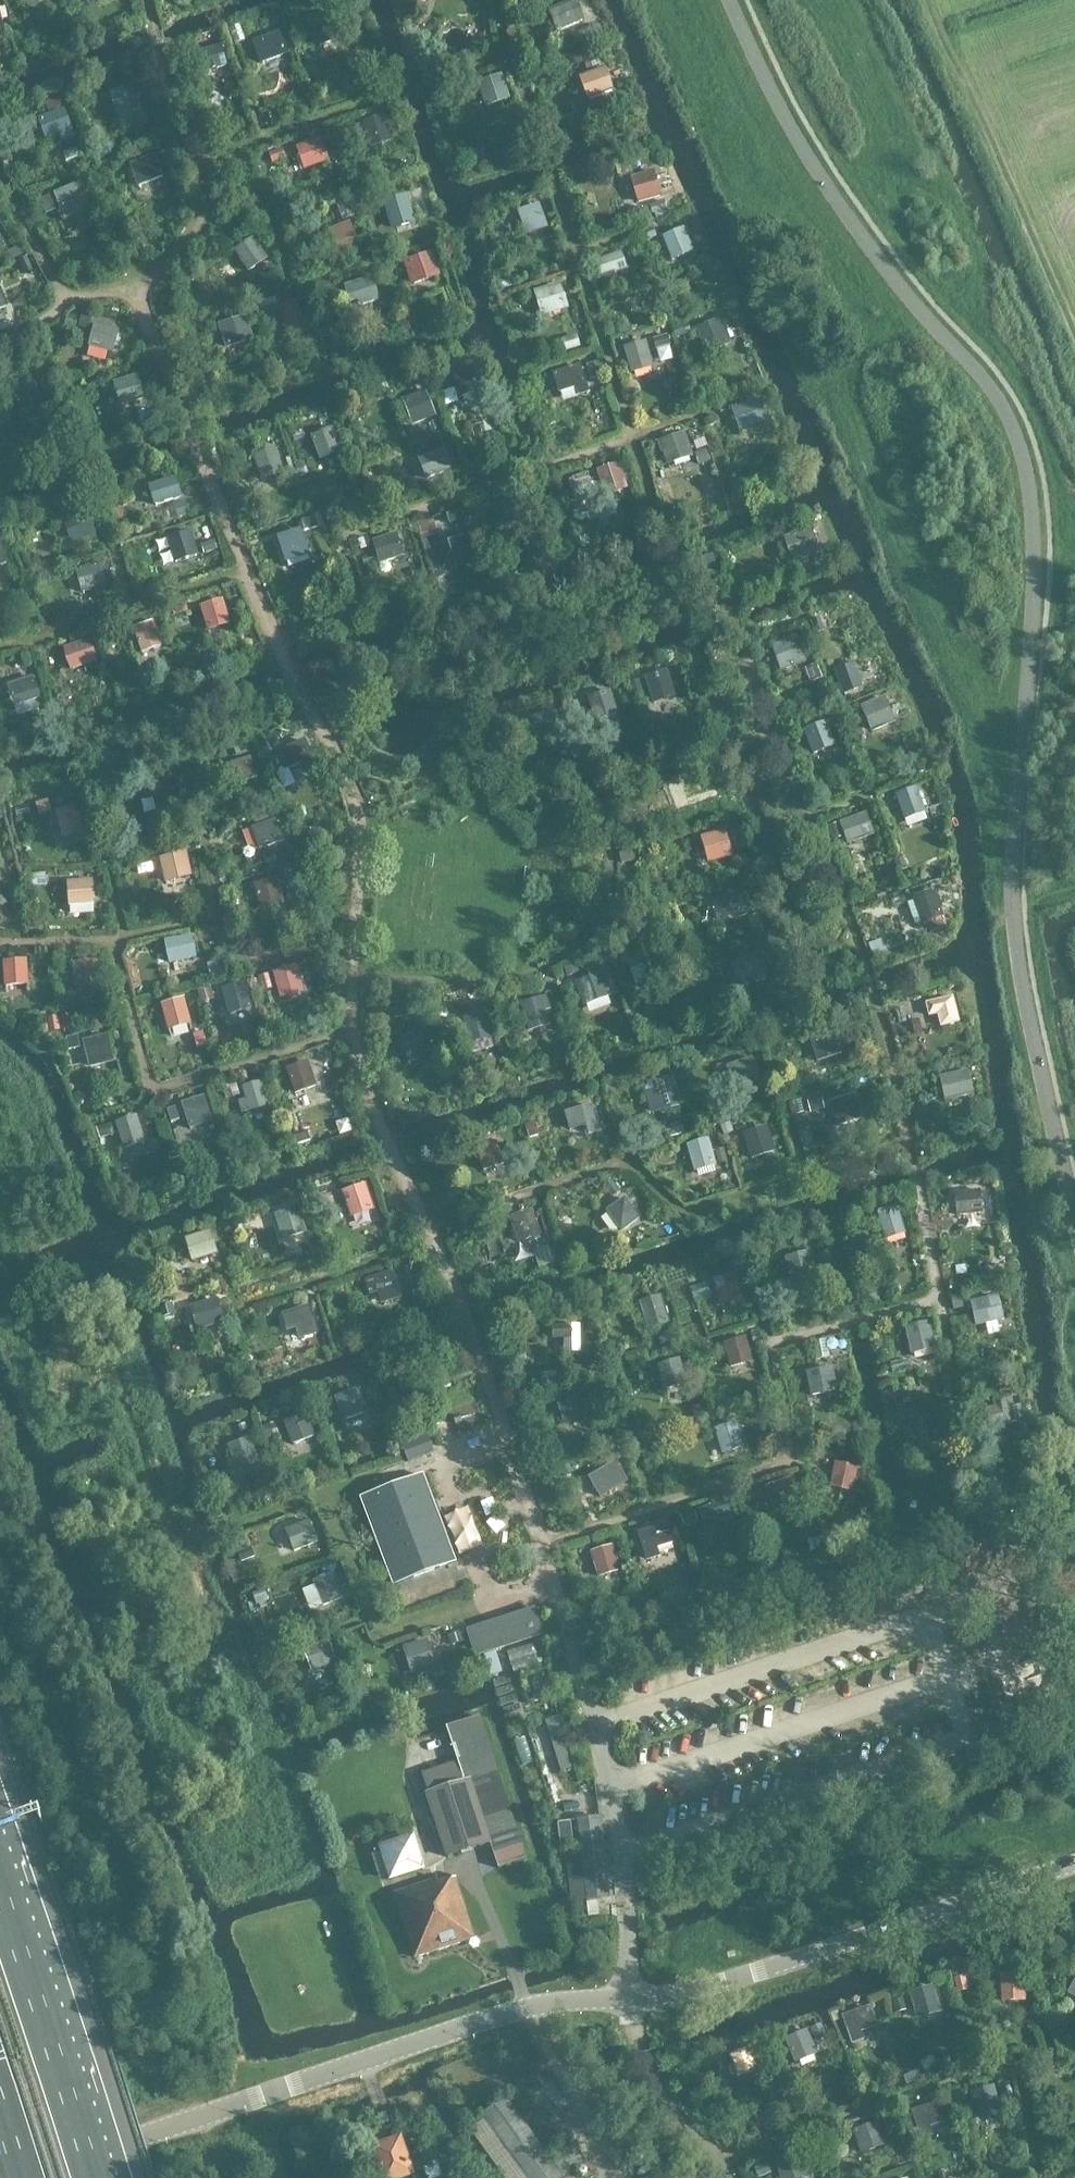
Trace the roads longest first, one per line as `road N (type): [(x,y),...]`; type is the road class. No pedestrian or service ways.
road 1 (tertiary): [(17,2177),(515,2011),(710,1988),(1074,1864)]
road 2 (track): [(930,0),(1074,330)]
road 3 (motorway): [(92,2177),(0,1903)]

